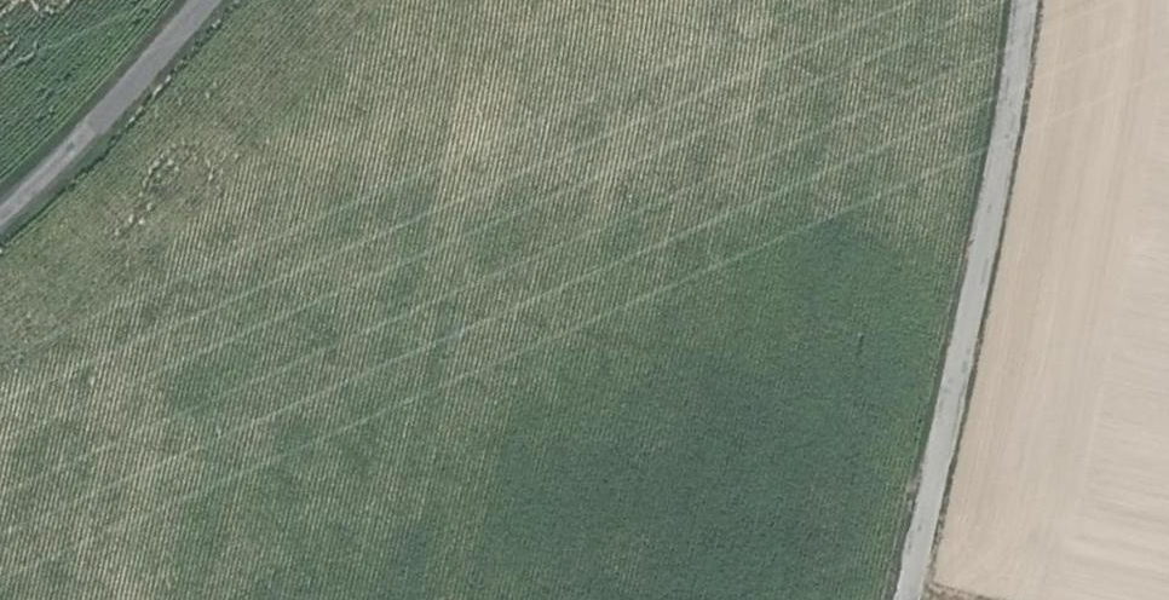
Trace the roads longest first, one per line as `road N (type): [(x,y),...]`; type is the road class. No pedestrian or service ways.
road 1 (unclassified): [(1032,0),(985,258),(909,599)]
road 2 (unclassified): [(212,0),(111,116),(0,220)]

